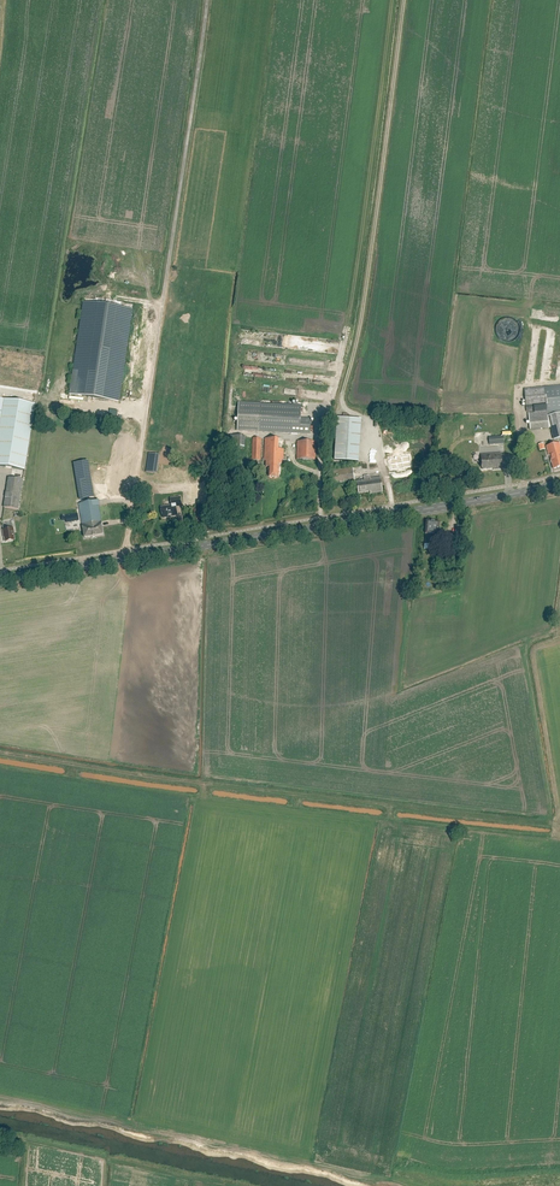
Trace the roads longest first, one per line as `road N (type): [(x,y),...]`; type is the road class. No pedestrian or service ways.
road 1 (track): [(0,752),(552,823),(559,835)]
road 2 (unclassified): [(124,558),(207,0)]
road 3 (track): [(395,513),(375,427),(342,400),(367,288),(404,0)]
road 4 (secondary): [(124,558),(559,483)]
road 5 (track): [(206,545),(196,674),(204,798)]
road 6 (secondary): [(0,579),(124,558)]

